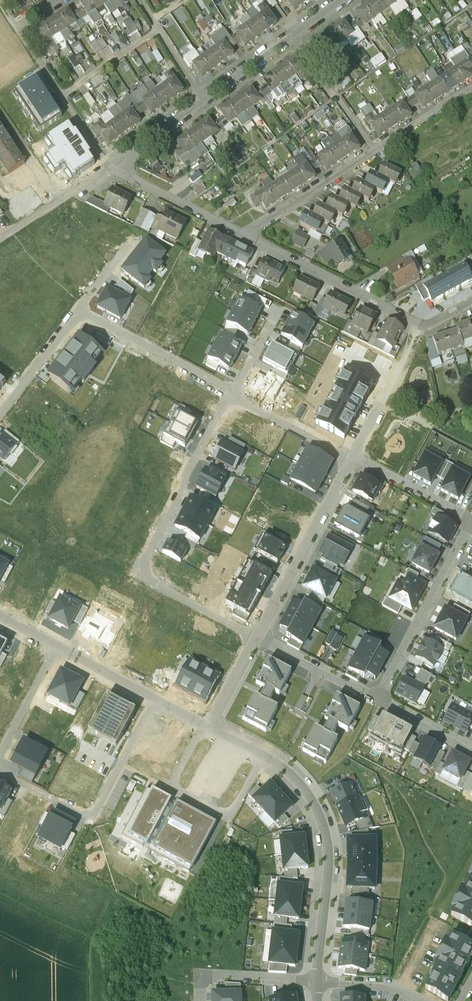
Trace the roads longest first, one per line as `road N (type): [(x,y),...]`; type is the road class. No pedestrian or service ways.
road 1 (residential): [(255,638),(139,574),(232,394)]
road 2 (residential): [(312,984),(325,903),(319,822),(279,767),(207,726)]
road 3 (residential): [(0,770),(88,820),(154,698)]
road 4 (residential): [(255,638),(353,457)]
road 5 (residential): [(471,521),(377,701)]
road 6 (residential): [(422,327),(243,237)]
road 7 (residential): [(232,394),(78,310)]
road 8 (residential): [(154,698),(0,616)]
road 9 (residential): [(375,151),(243,237)]
road 10 (residential): [(243,237),(114,164)]
road 11 (residential): [(353,457),(422,327)]
road 12 (residential): [(375,151),(293,39)]
road 13 (residential): [(377,701),(255,638)]
road 14 (residential): [(353,457),(232,394)]
road 15 (residential): [(312,984),(201,977),(202,1000)]
road 16 (residential): [(353,457),(471,521)]
road 17 (residential): [(78,310),(0,409)]
road 18 (residential): [(202,102),(138,0)]

